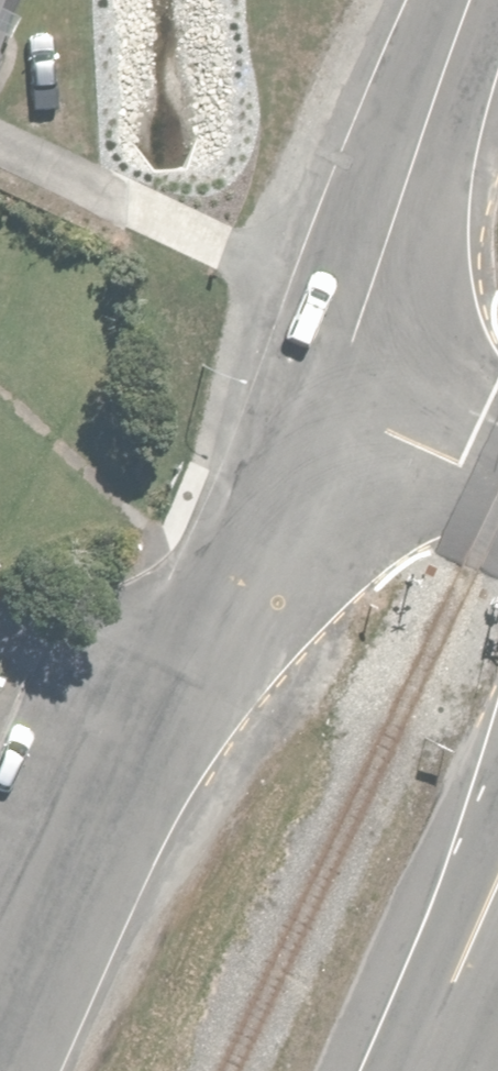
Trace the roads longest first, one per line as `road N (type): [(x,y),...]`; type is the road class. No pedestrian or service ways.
road 1 (residential): [(312,390),(7,1070)]
road 2 (residential): [(469,0),(312,390)]
road 3 (residential): [(312,390),(497,475)]
road 4 (primary): [(424,1054),(497,886)]

